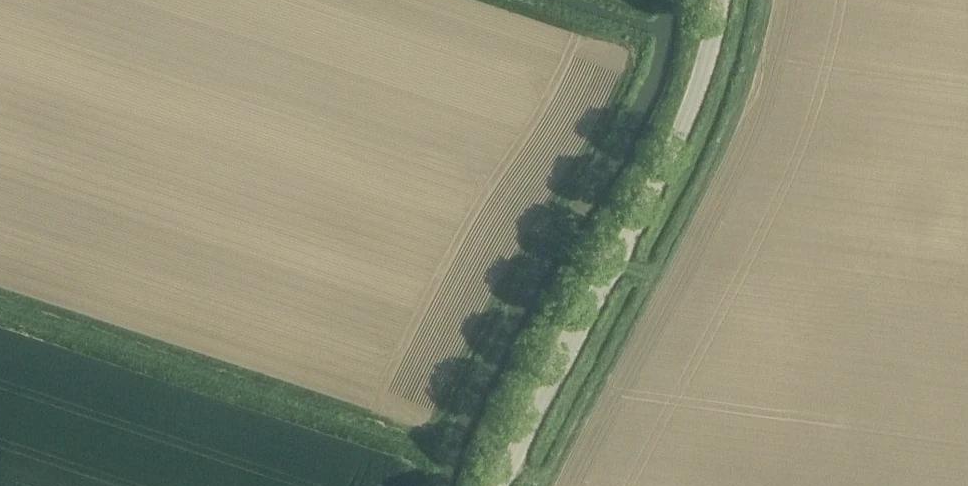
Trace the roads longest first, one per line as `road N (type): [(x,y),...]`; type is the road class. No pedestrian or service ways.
road 1 (unclassified): [(500,485),(651,196),(685,121),(722,0)]

